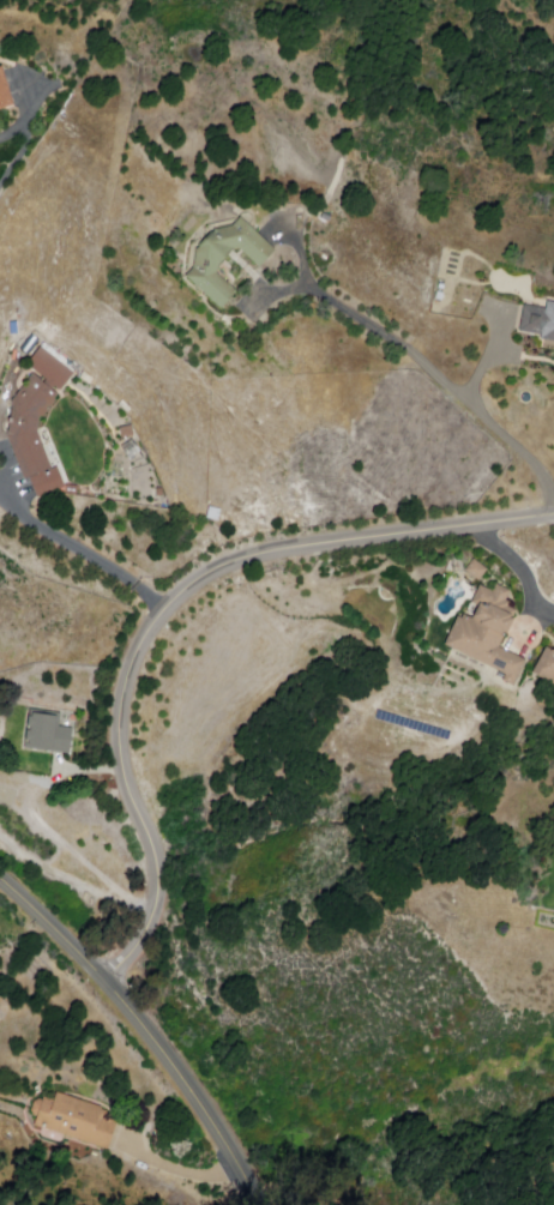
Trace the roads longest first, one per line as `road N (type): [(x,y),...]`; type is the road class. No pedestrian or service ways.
road 1 (residential): [(108,977),(143,948),(165,885),(125,759),(122,709),(141,645),(168,603),(211,570),(308,543),(553,514)]
road 2 (tertiary): [(260,1204),(192,1092),(108,977),(0,876)]

